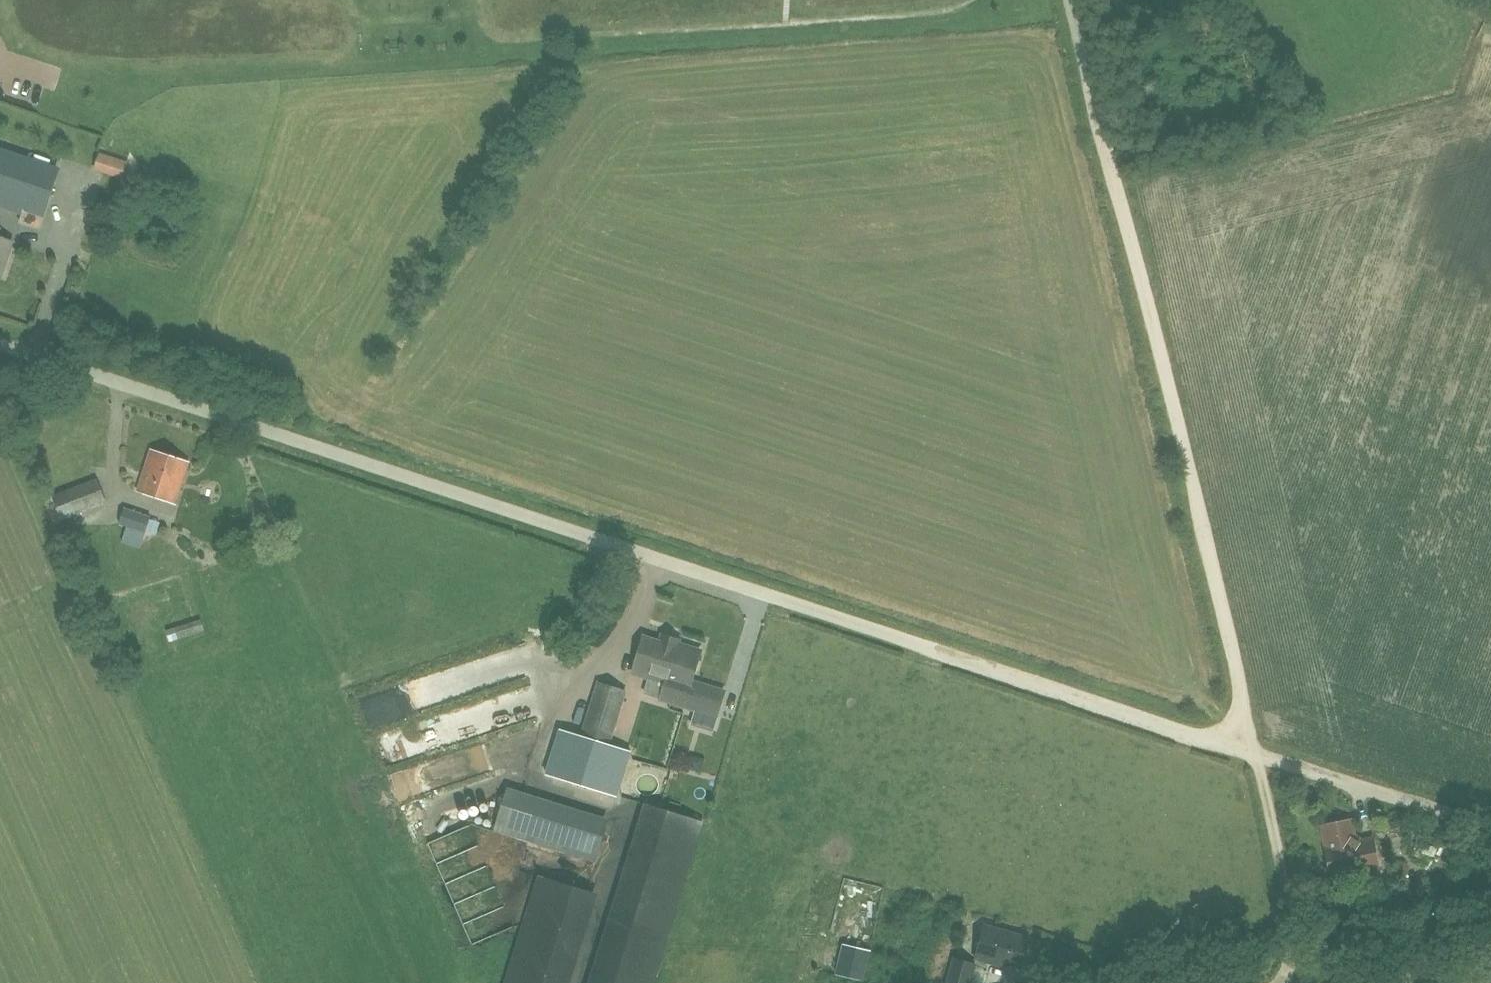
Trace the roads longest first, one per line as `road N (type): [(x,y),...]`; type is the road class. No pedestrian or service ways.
road 1 (unclassified): [(936,647),(0,345)]
road 2 (track): [(1071,0),(1241,687),(1250,750)]
road 3 (track): [(936,647),(1250,750)]
road 4 (track): [(1250,750),(1490,824)]
road 5 (track): [(1250,750),(1263,772),(1298,939),(1292,963),(1272,982)]
road 6 (unclassified): [(1358,982),(1490,962)]

